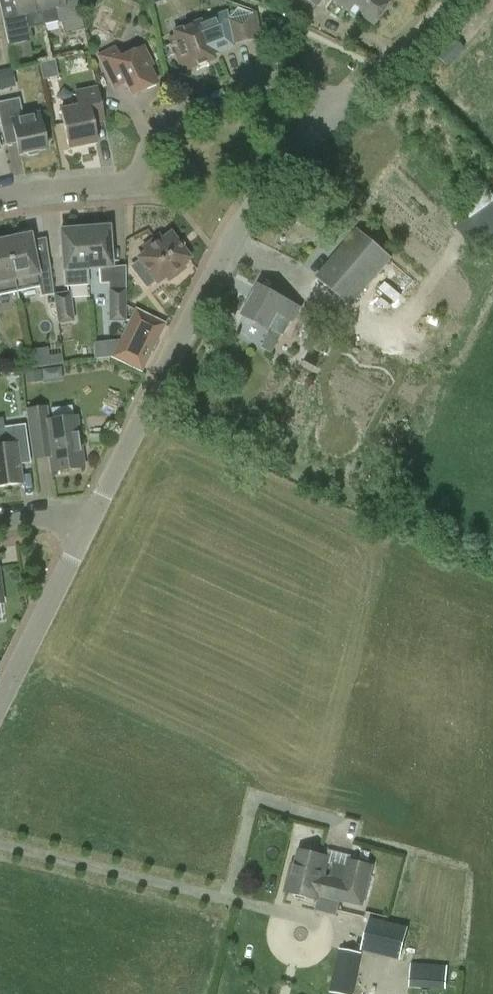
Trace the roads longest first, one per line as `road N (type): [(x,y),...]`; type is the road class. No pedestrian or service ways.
road 1 (unknown): [(57,661),(492,840)]
road 2 (residential): [(94,512),(240,223),(335,112)]
road 3 (residential): [(0,196),(129,183),(172,119),(268,81),(308,87),(335,112)]
road 4 (residential): [(0,703),(94,512)]

